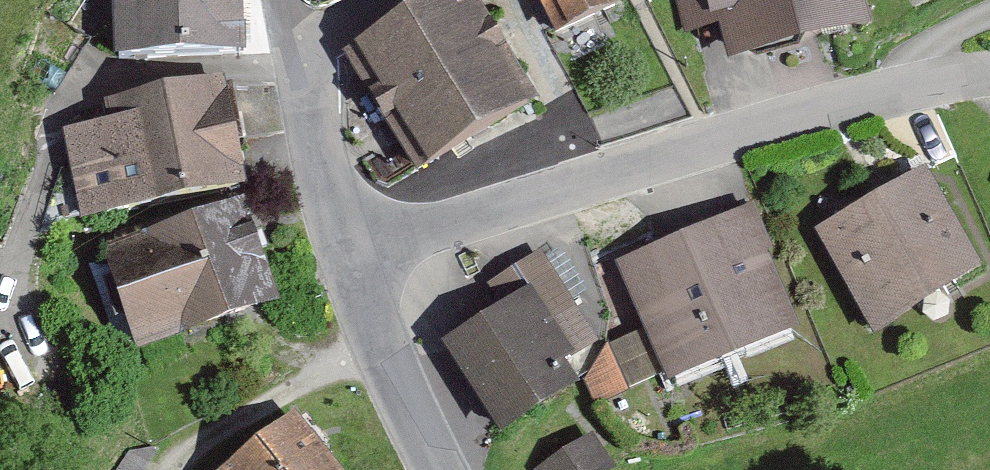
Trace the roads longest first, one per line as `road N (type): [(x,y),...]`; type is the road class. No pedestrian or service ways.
road 1 (residential): [(353,259),(709,142),(921,82),(989,73)]
road 2 (tertiary): [(438,469),(353,259)]
road 3 (tertiary): [(353,259),(297,53)]

